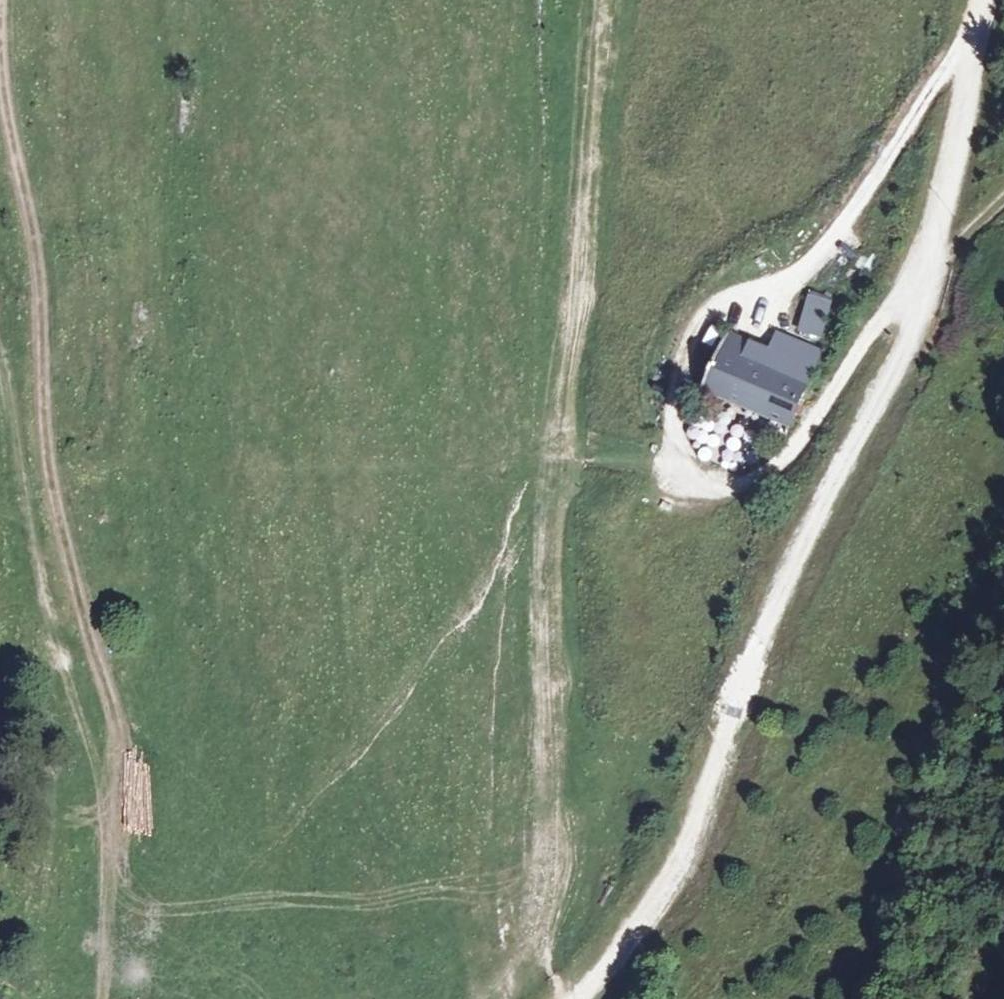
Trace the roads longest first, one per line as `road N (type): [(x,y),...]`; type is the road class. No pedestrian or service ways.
road 1 (track): [(985,0),(919,316),(797,552),(678,865),(579,998)]
road 2 (track): [(604,0),(591,242),(547,576),(547,698),(563,873),(547,952),(560,998)]
road 3 (track): [(975,38),(826,253),(787,283),(731,299),(699,323),(679,369),(676,411),(681,460),(691,475),(729,487),(768,474),(812,425),(863,343),(930,270)]
road 4 (track): [(120,836),(123,724),(50,483),(41,283),(0,60)]
road 5 (track): [(0,366),(37,582),(120,836)]
road 6 (track): [(104,998),(120,836)]

